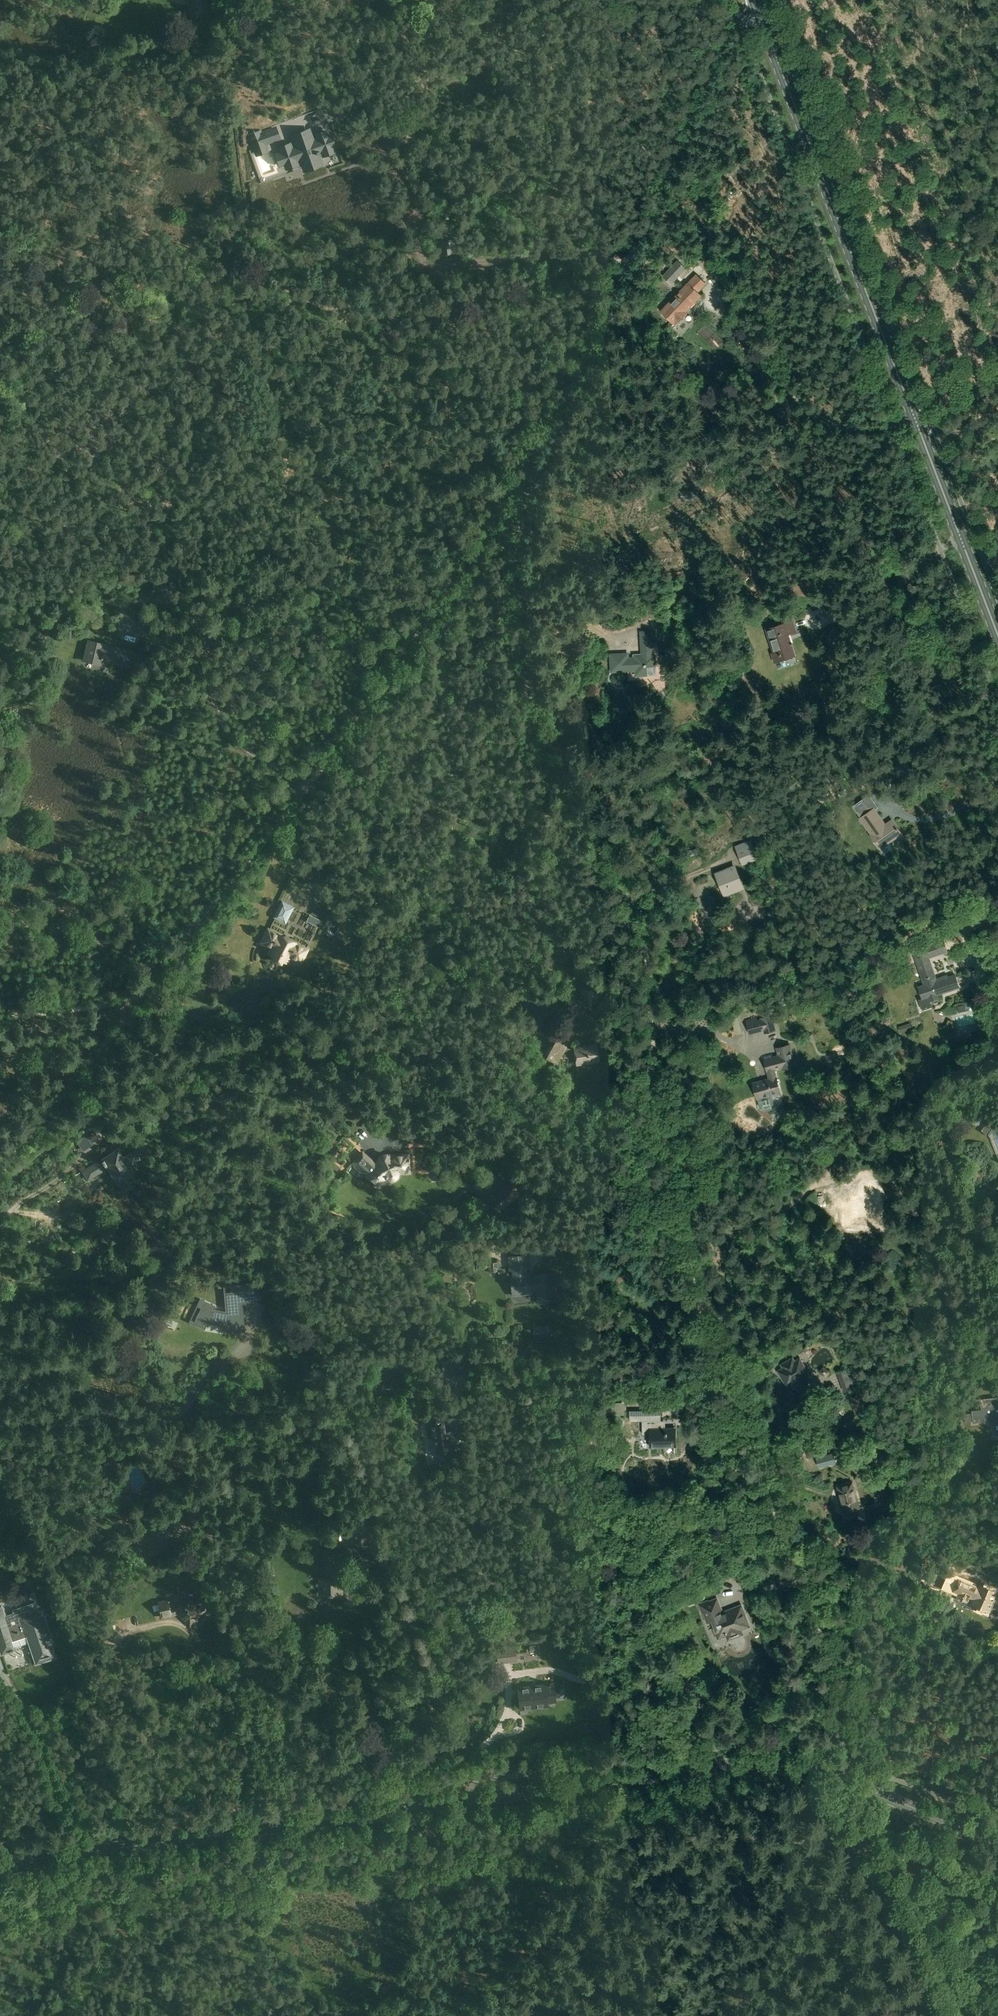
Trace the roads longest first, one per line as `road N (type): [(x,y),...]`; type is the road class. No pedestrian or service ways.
road 1 (primary): [(0,1864),(724,1766),(797,1768),(868,1789)]
road 2 (unclassified): [(688,1262),(643,940),(528,711),(514,595),(531,461)]
road 3 (unclassified): [(688,1262),(558,1144),(484,1104),(352,1058),(263,1055),(188,1074),(65,1135),(0,1185)]
road 4 (primary): [(997,635),(759,12)]
road 5 (unclassified): [(139,998),(351,730),(531,461)]
road 6 (unclassified): [(868,1789),(871,1767),(688,1262)]
road 7 (unclassified): [(759,12),(732,32),(630,264),(531,461)]
road 8 (unclassified): [(0,1175),(139,998)]
road 9 (track): [(963,2015),(900,1845)]
road 10 (unclassified): [(139,998),(0,1018)]
road 11 (primary): [(997,1842),(868,1789)]

